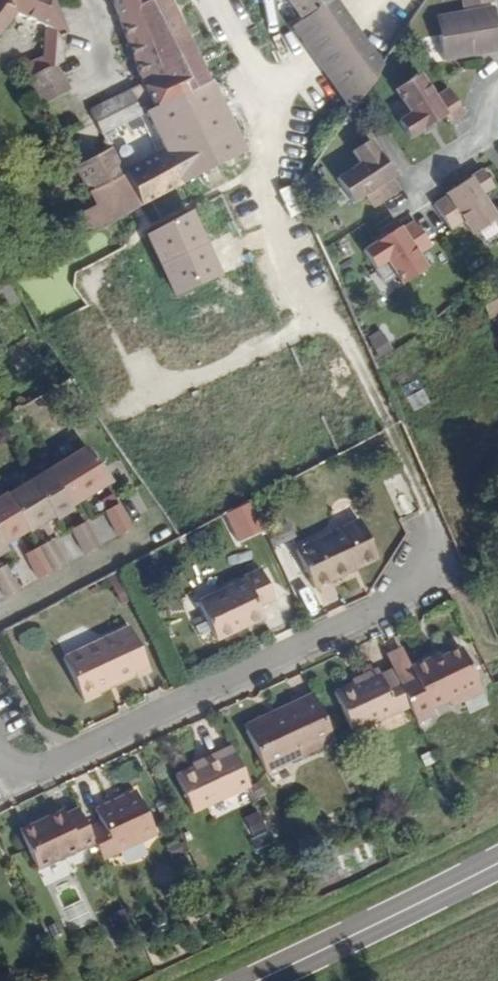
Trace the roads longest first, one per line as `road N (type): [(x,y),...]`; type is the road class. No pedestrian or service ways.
road 1 (residential): [(435,542),(404,595),(44,768),(12,767),(0,756)]
road 2 (primary): [(497,864),(257,980)]

